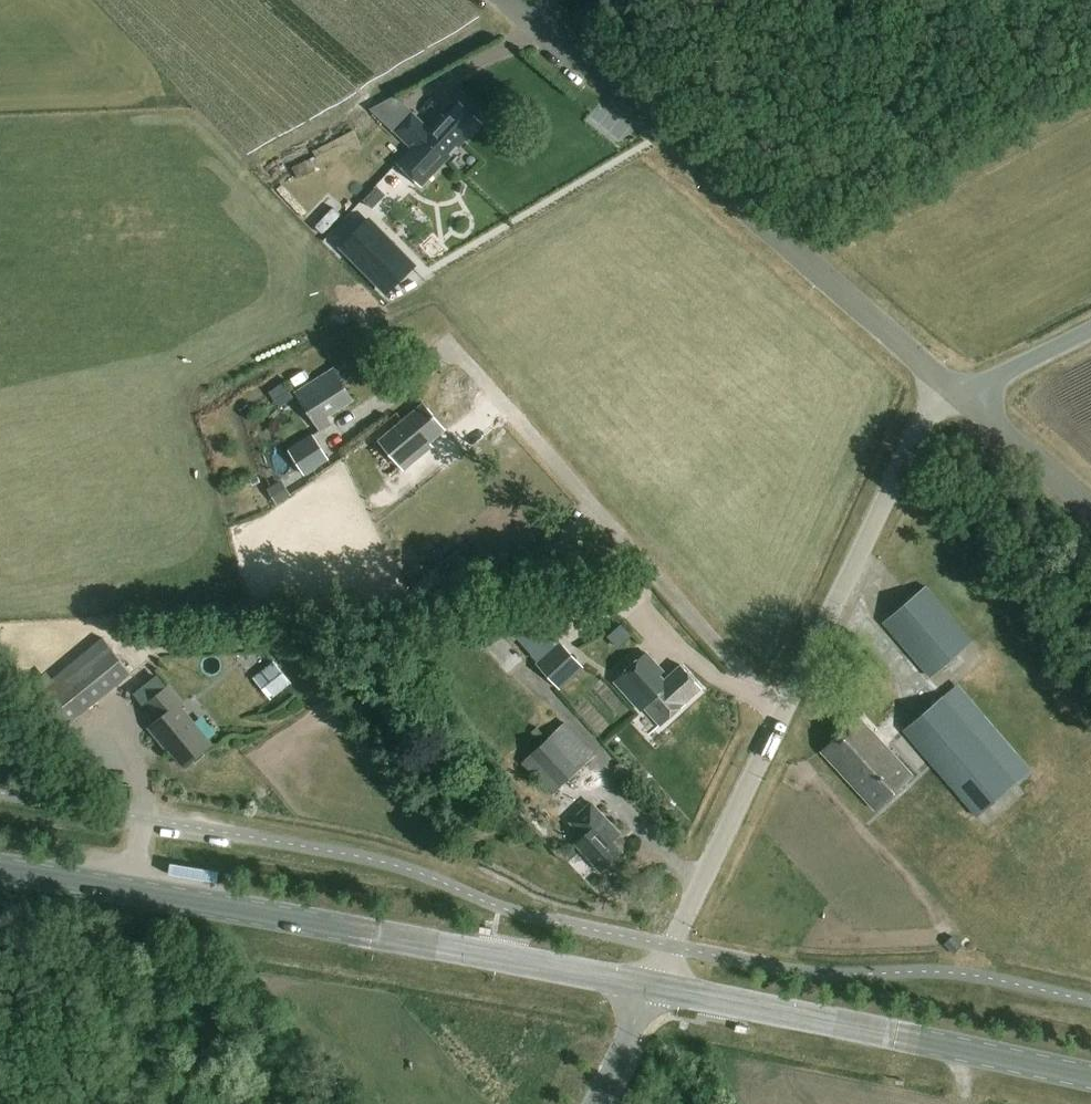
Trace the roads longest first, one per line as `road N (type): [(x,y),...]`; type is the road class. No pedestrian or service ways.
road 1 (unclassified): [(653,985),(917,431),(964,396)]
road 2 (secondary): [(653,985),(33,873)]
road 3 (unclassified): [(964,396),(506,0)]
road 4 (secondary): [(1090,1077),(653,985)]
road 5 (unclassified): [(964,396),(1090,505)]
road 6 (unclassified): [(964,396),(1090,330)]
road 7 (unclassified): [(596,1103),(653,985)]

